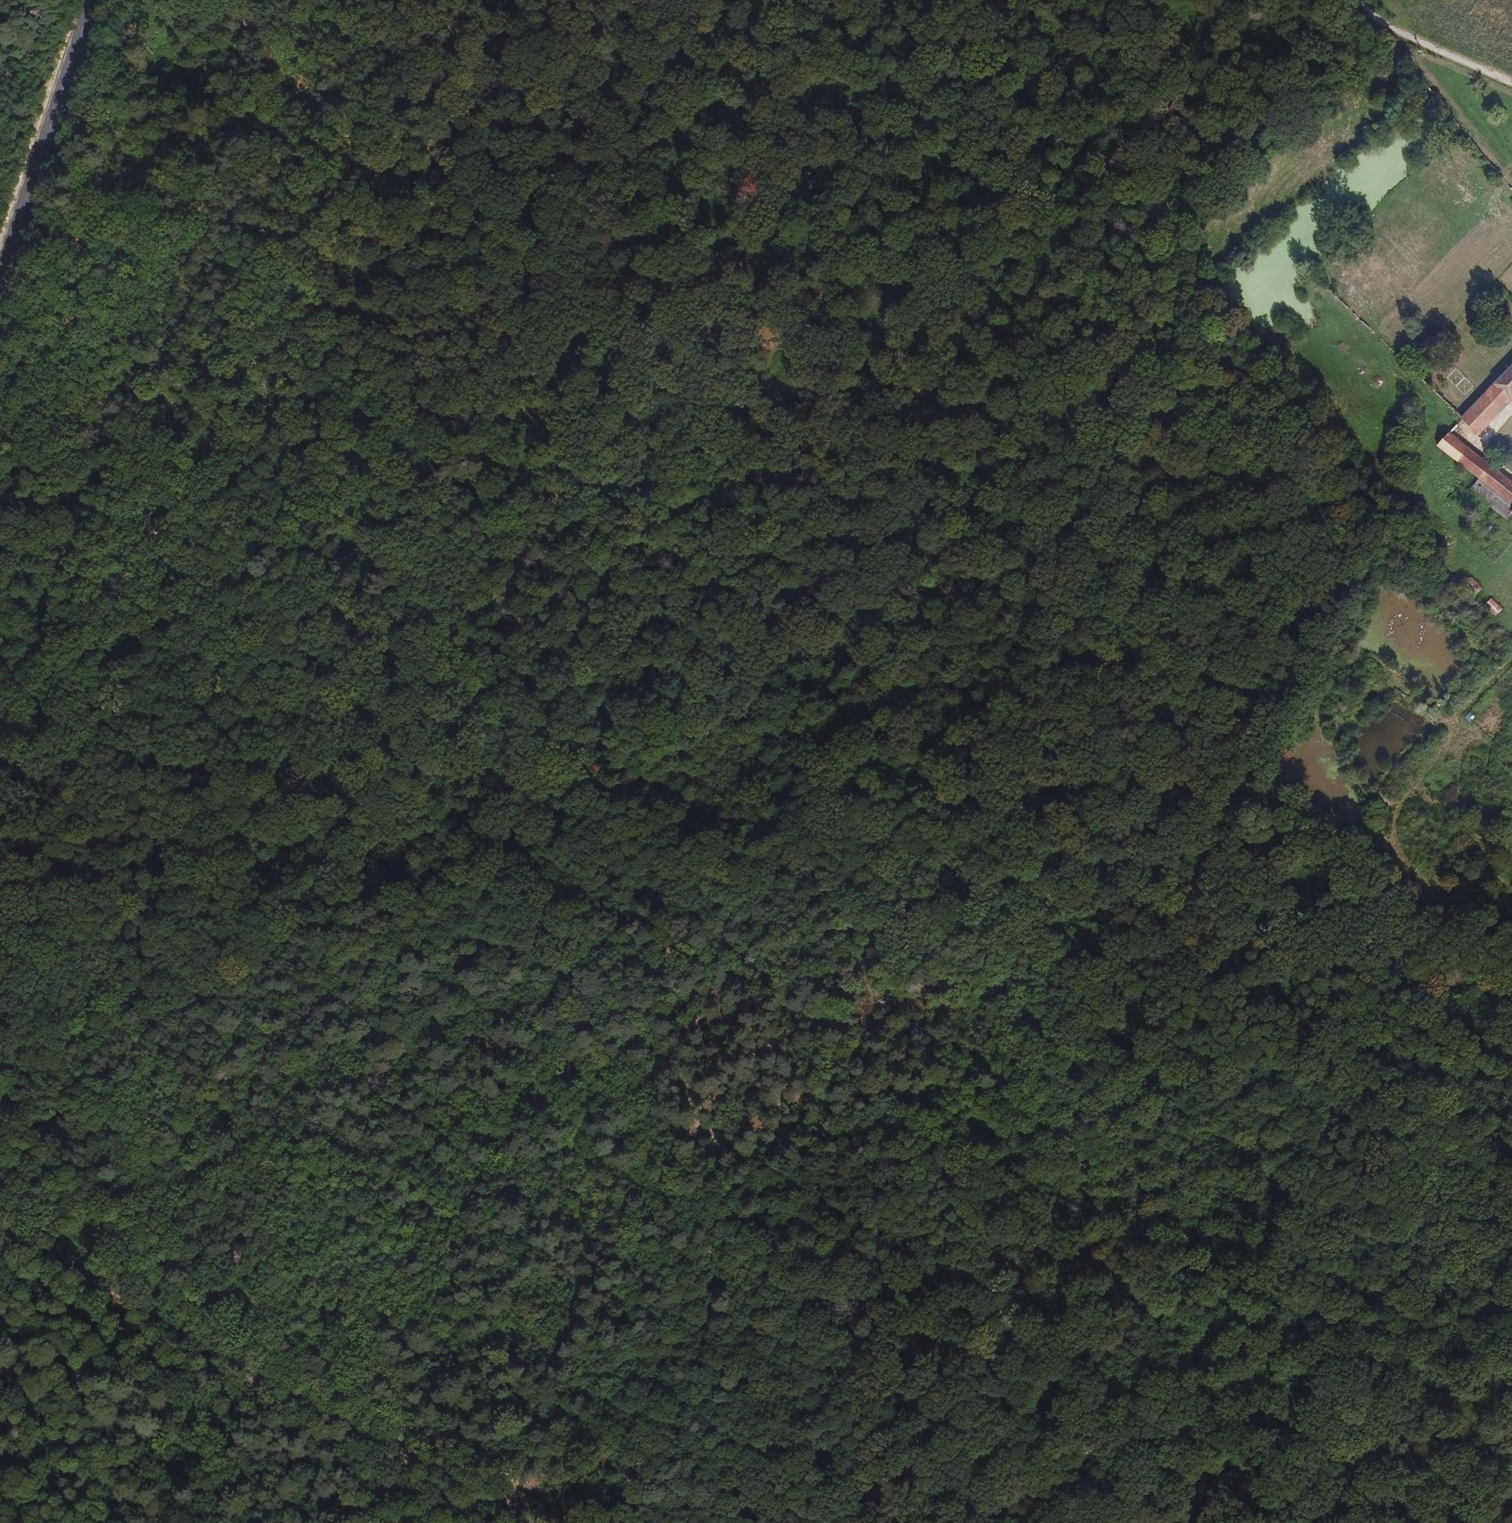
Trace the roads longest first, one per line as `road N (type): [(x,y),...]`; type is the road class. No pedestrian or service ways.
road 1 (unclassified): [(0,1224),(535,1522)]
road 2 (secondary): [(90,0),(0,269)]
road 3 (track): [(1355,0),(1383,34),(1511,91)]

